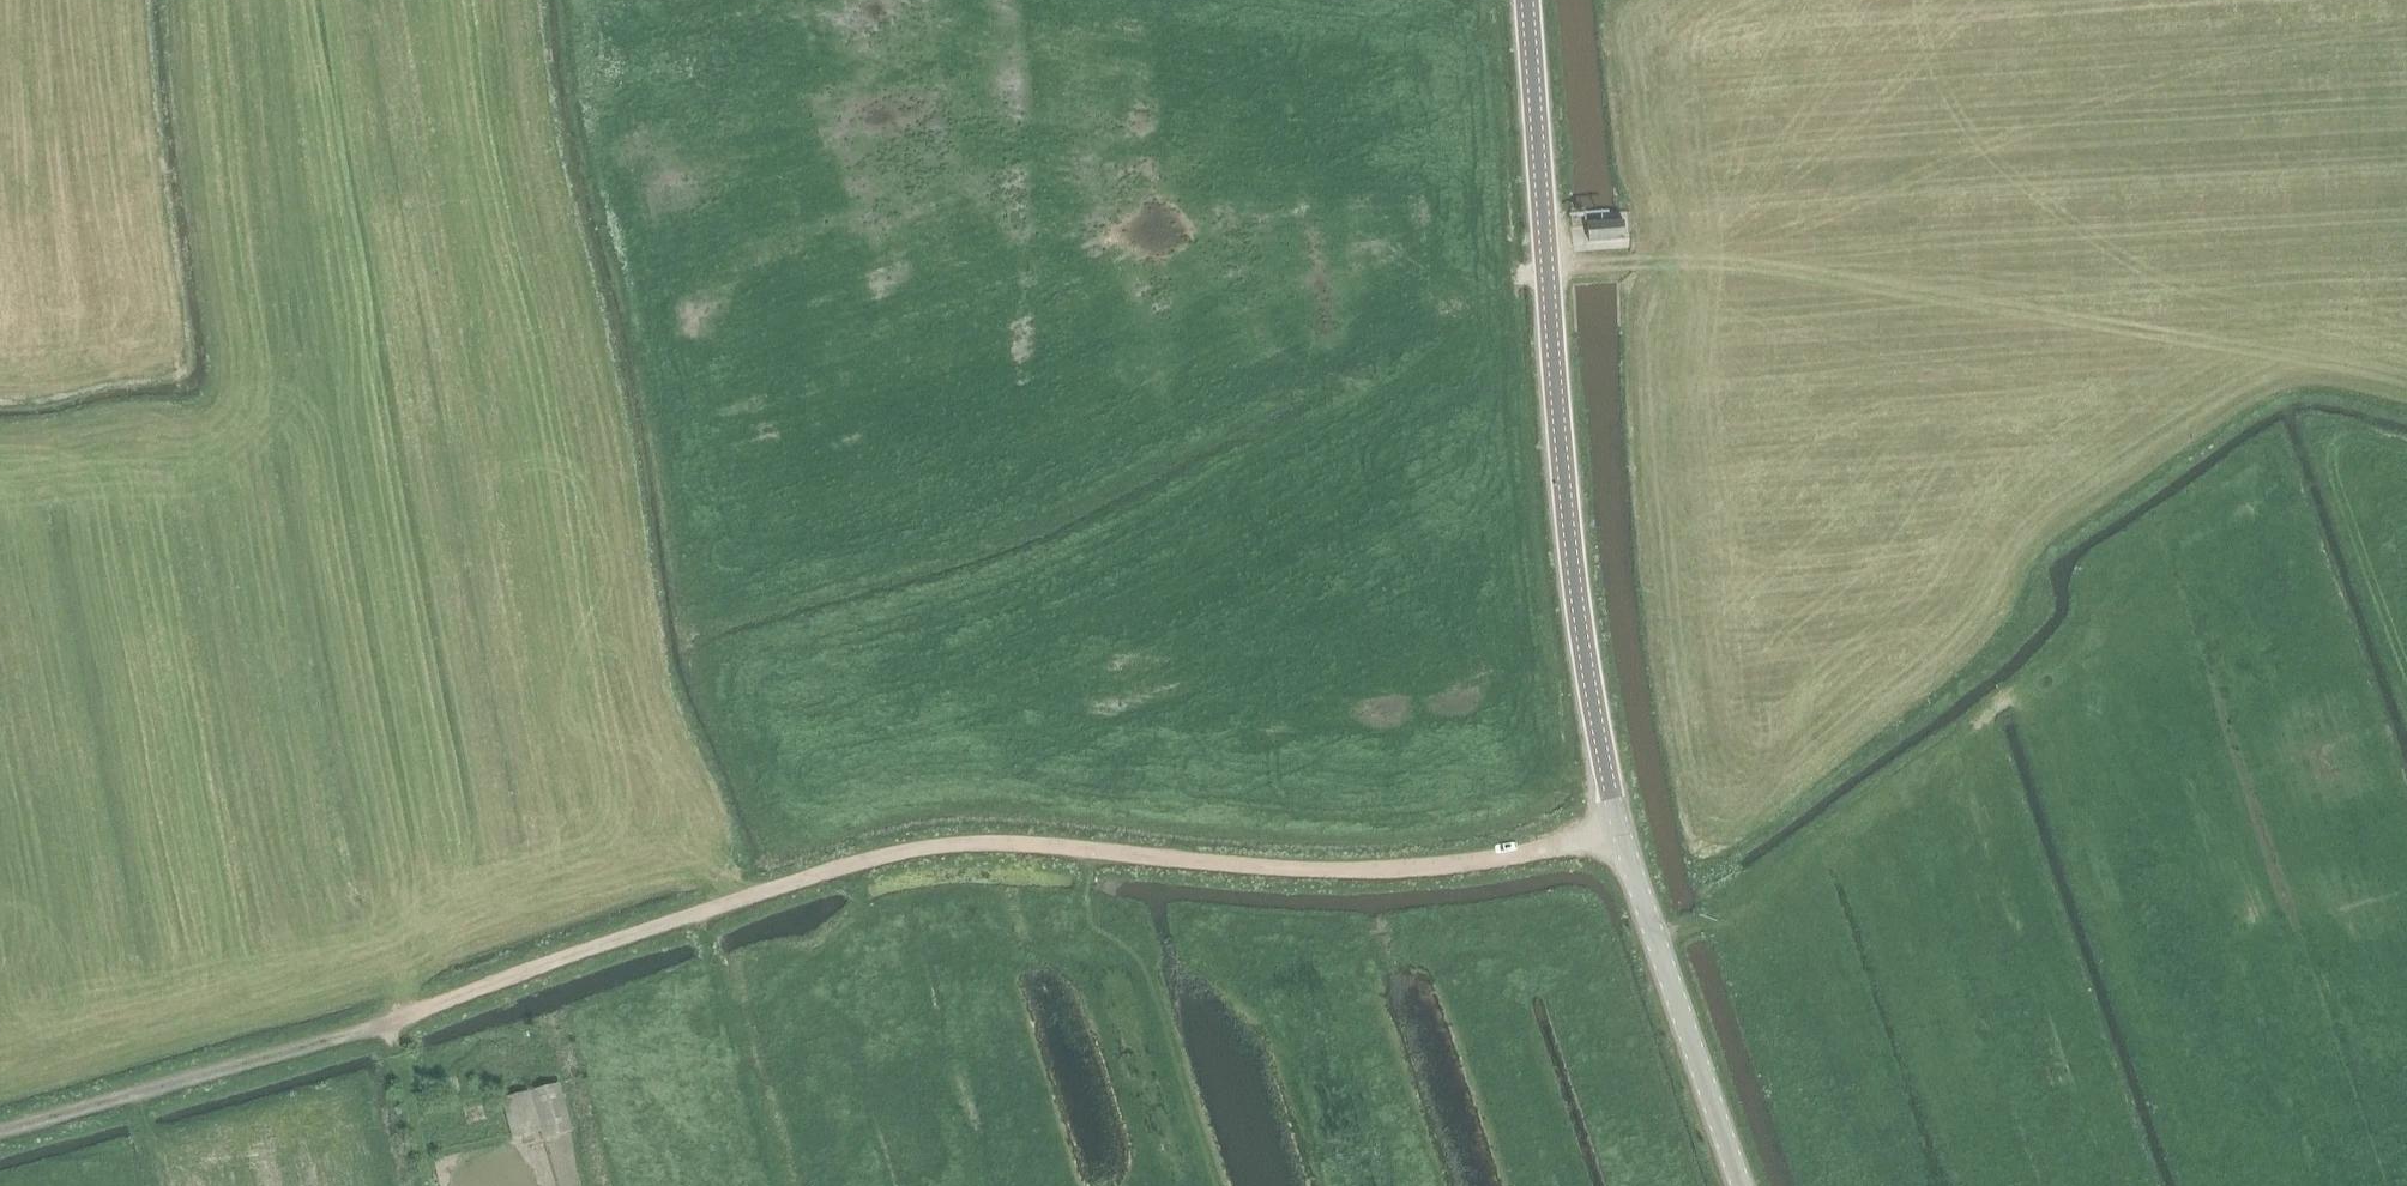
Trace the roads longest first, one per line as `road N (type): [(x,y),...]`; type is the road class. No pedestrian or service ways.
road 1 (track): [(1619,830),(1460,864),(1363,871),(950,843),(825,871),(395,1021),(0,1130)]
road 2 (tertiary): [(1740,1185),(1619,830),(1599,744),(1566,501),(1528,0)]

